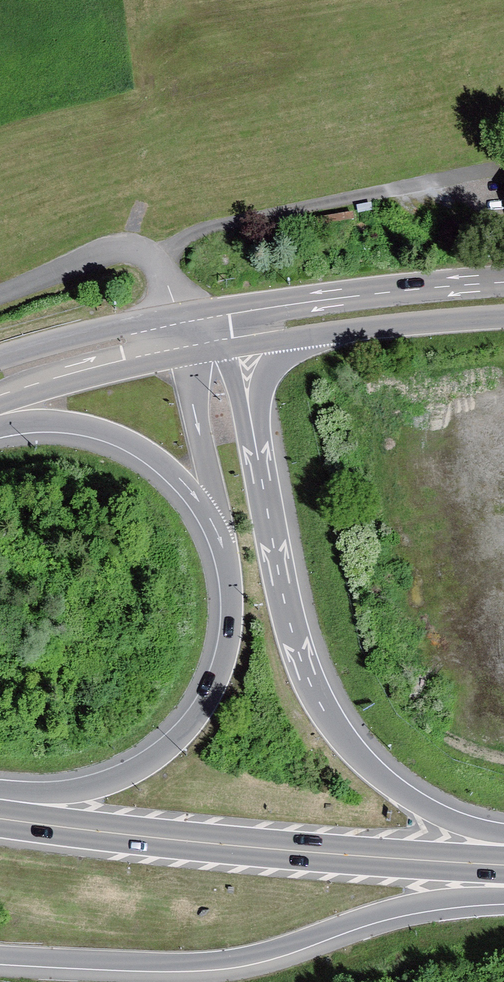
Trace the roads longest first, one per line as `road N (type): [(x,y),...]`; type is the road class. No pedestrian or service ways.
road 1 (trunk): [(503,838),(416,800),(329,714),(292,627),(251,423)]
road 2 (trunk): [(0,957),(237,962),(398,908),(503,887)]
road 3 (trunk): [(503,868),(240,848),(0,817)]
road 4 (trunk): [(221,547),(228,636),(215,683),(187,727),(105,781),(0,804)]
road 5 (primary): [(503,281),(304,303),(201,333)]
road 6 (trunk): [(0,412),(118,435),(163,462),(198,499),(221,547)]
road 7 (trunk): [(201,333),(198,427),(221,547)]
road 8 (primary): [(0,405),(201,333)]
road 9 (primary): [(201,333),(116,325),(0,356)]
road 10 (primary): [(310,335),(503,316)]

